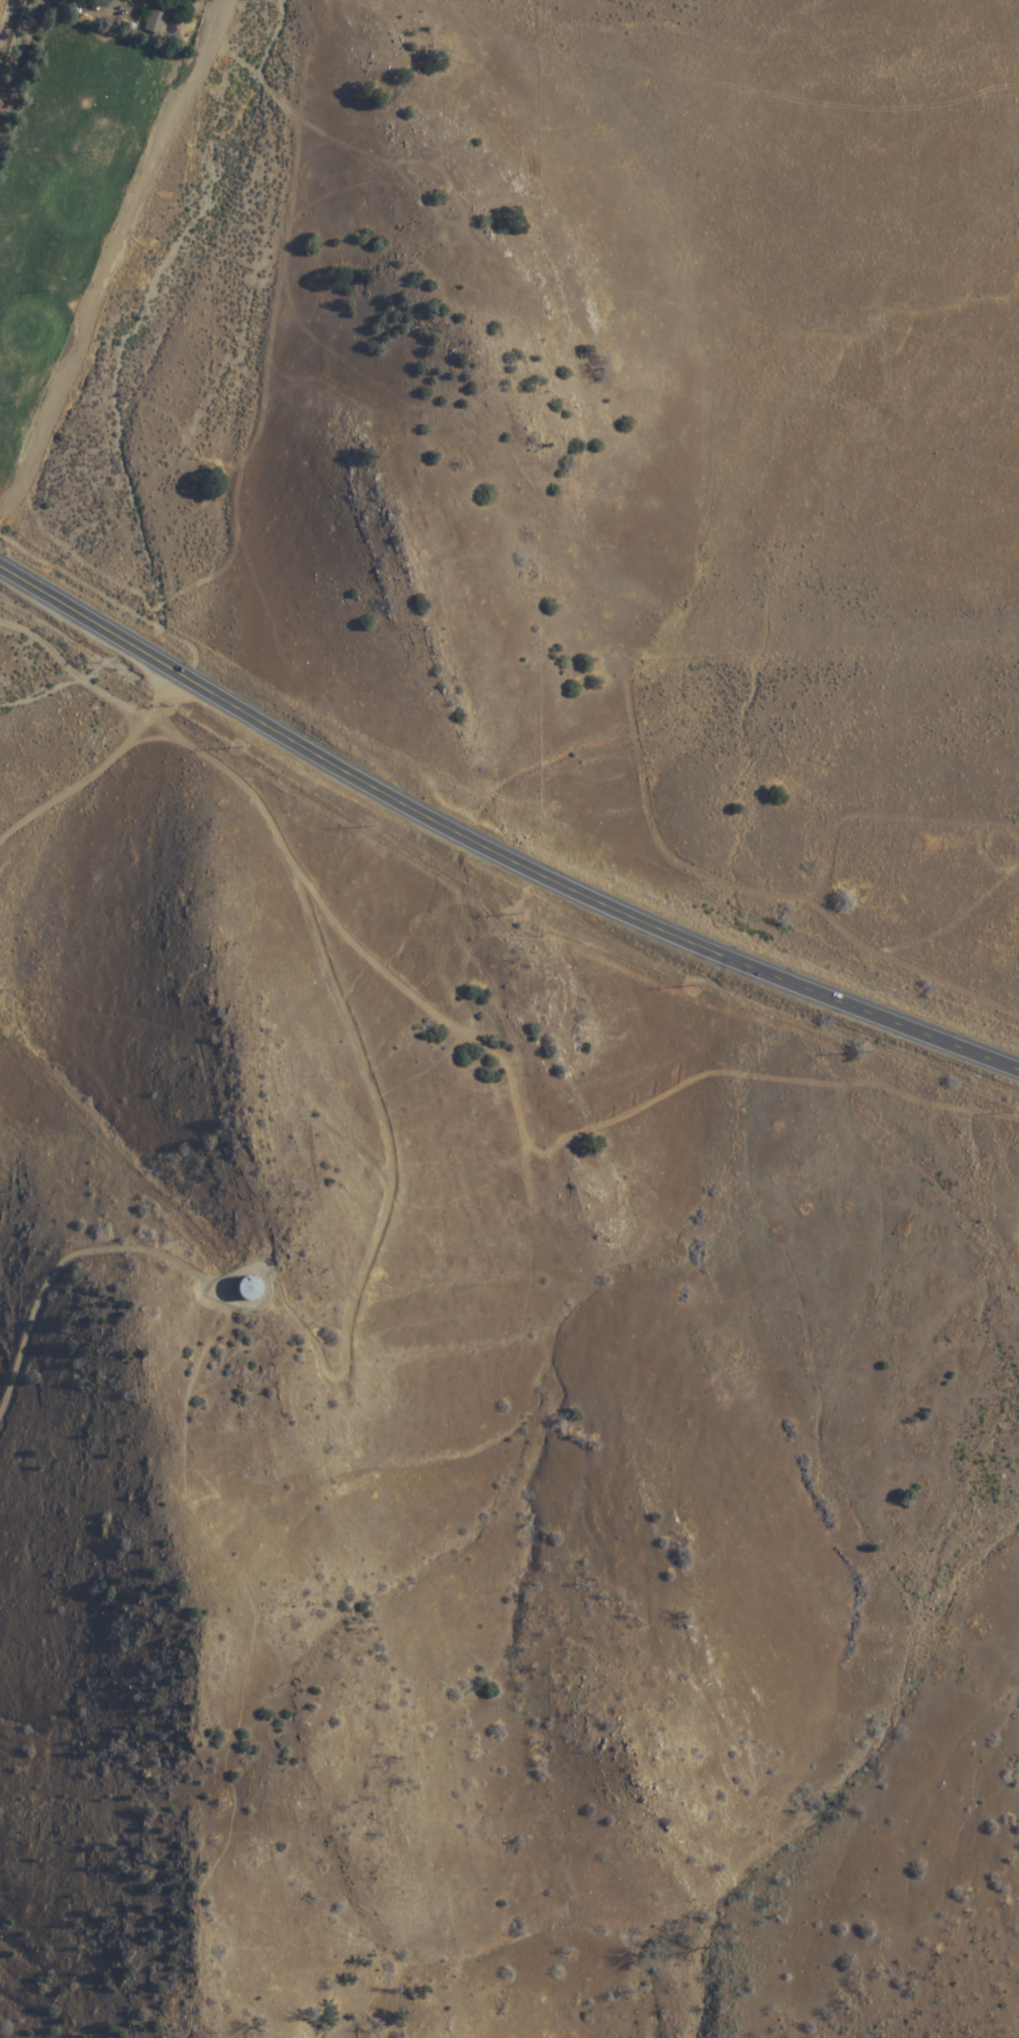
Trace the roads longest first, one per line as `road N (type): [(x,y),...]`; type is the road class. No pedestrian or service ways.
road 1 (primary): [(0,572),(496,857),(1018,1070)]
road 2 (residential): [(0,137),(45,0)]

